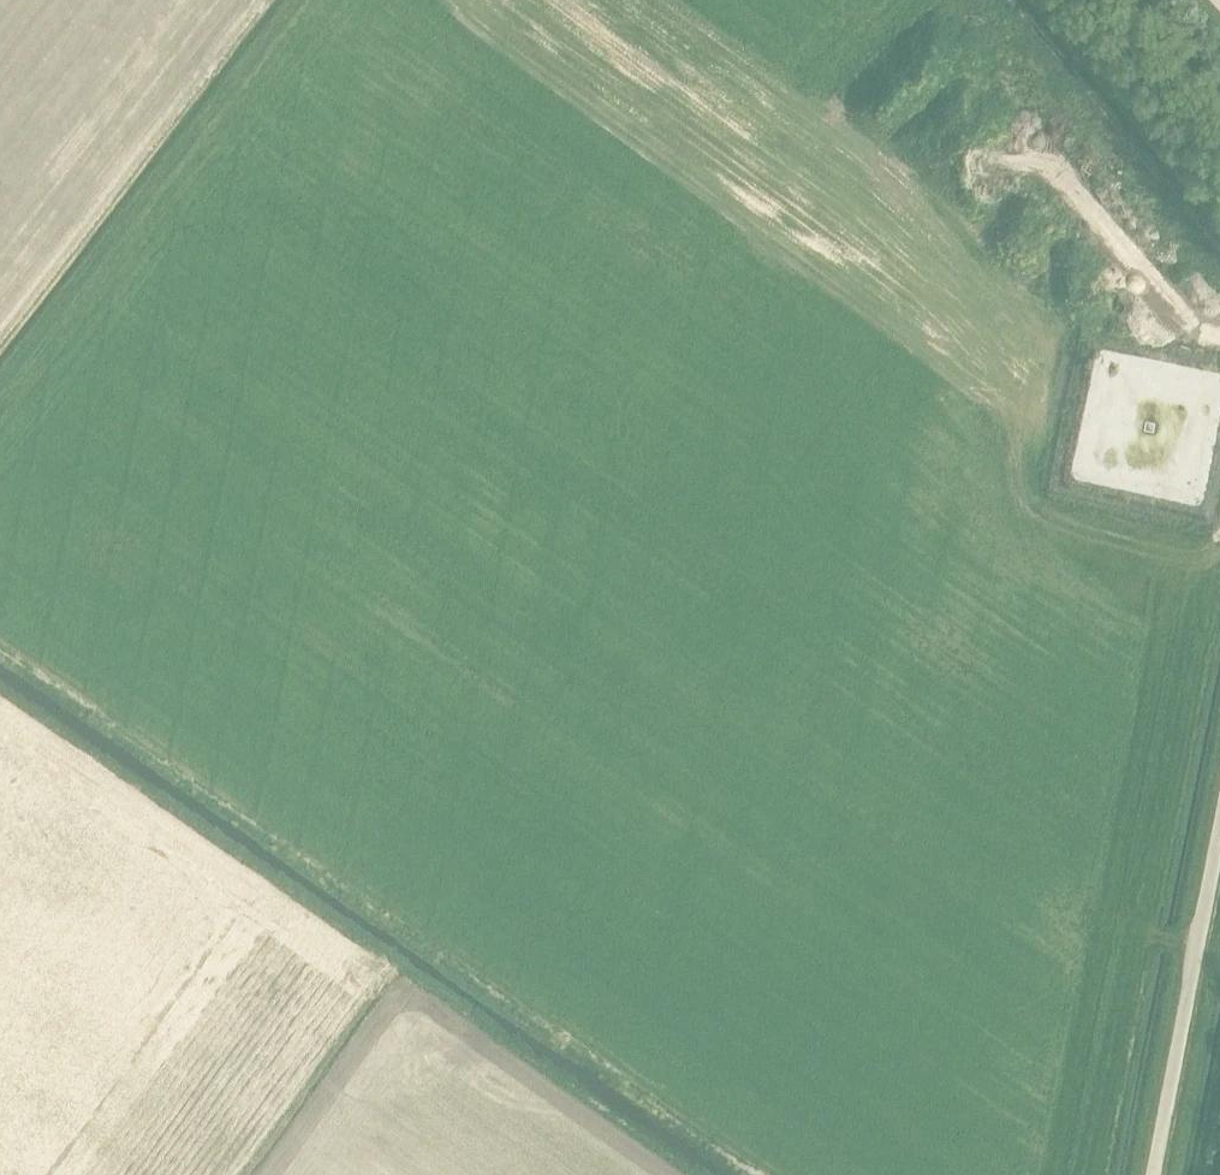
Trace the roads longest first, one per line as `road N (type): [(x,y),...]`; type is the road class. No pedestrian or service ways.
road 1 (unclassified): [(1149,1174),(1219,814)]

